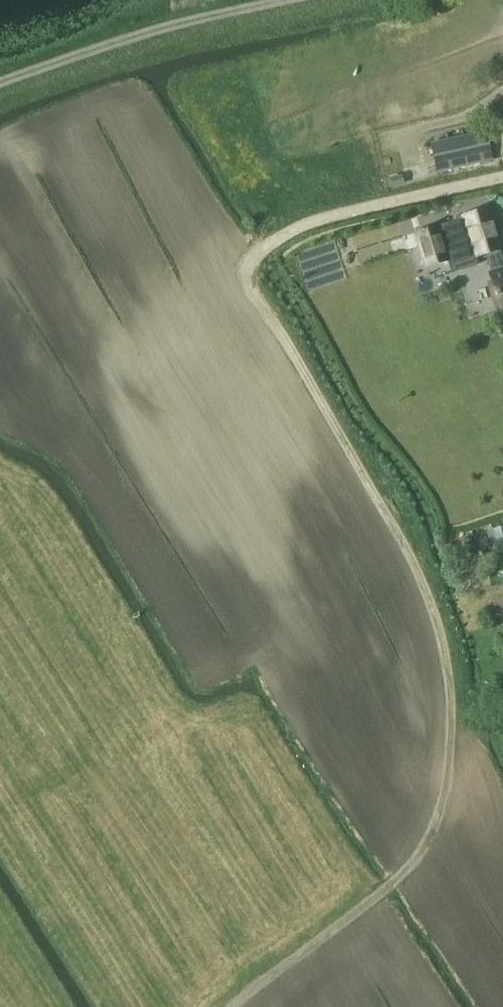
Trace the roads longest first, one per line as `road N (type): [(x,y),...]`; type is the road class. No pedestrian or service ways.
road 1 (track): [(238,1006),(393,888),(439,835),(455,746),(456,657),(420,572),(250,286),(251,262),(285,232),(342,209),(502,177)]

